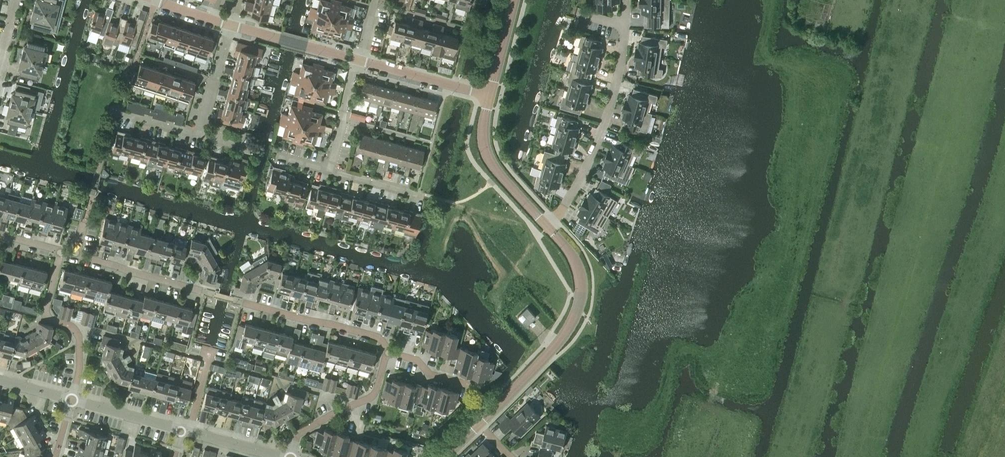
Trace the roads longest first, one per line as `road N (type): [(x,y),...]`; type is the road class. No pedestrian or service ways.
road 1 (tertiary): [(479,425),(581,303),(578,268),(547,228)]
road 2 (residential): [(555,221),(604,125),(625,26)]
road 3 (residential): [(387,352),(374,335),(234,299)]
road 4 (residential): [(291,456),(297,435),(374,394),(387,352)]
road 5 (tertiary): [(547,228),(485,153),(486,98)]
road 6 (residential): [(74,256),(209,292)]
road 7 (residential): [(361,61),(233,24)]
road 8 (residential): [(486,98),(361,61)]

